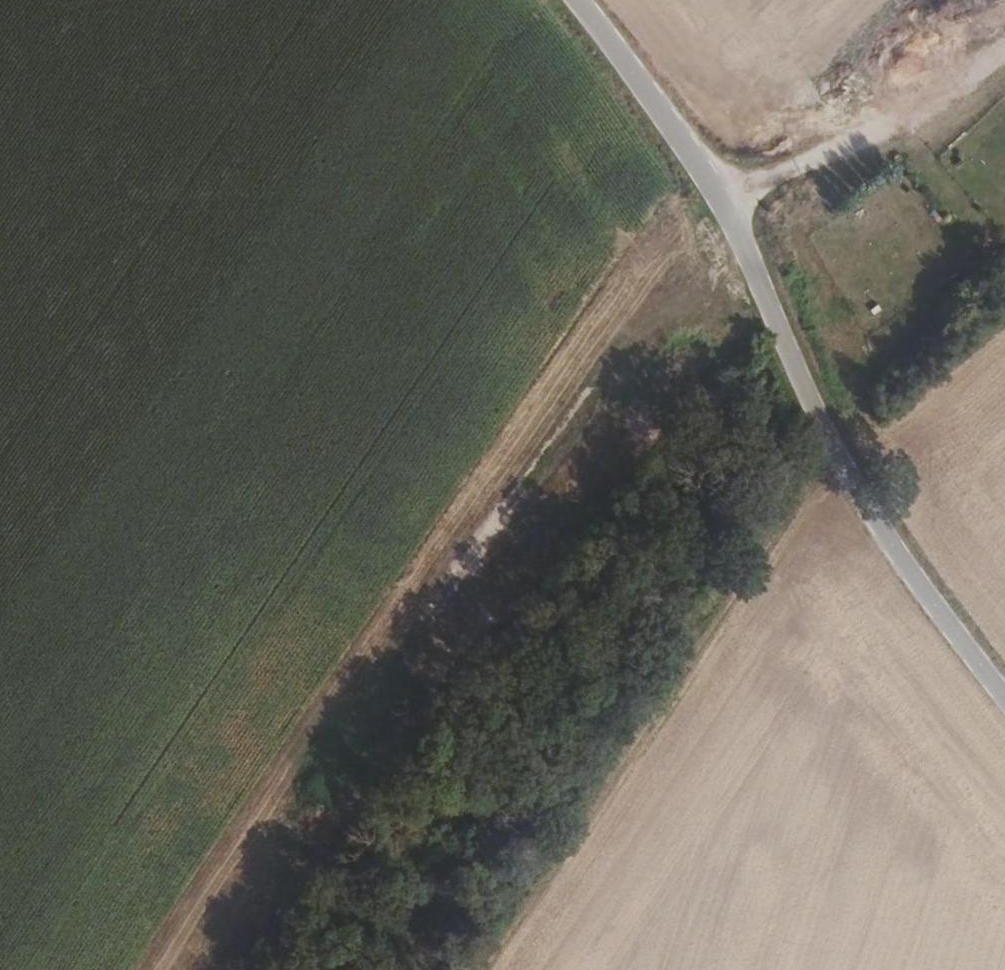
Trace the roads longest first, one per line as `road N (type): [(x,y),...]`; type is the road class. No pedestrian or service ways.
road 1 (unclassified): [(1004,668),(857,477),(686,142),(581,0)]
road 2 (track): [(844,450),(475,969)]

